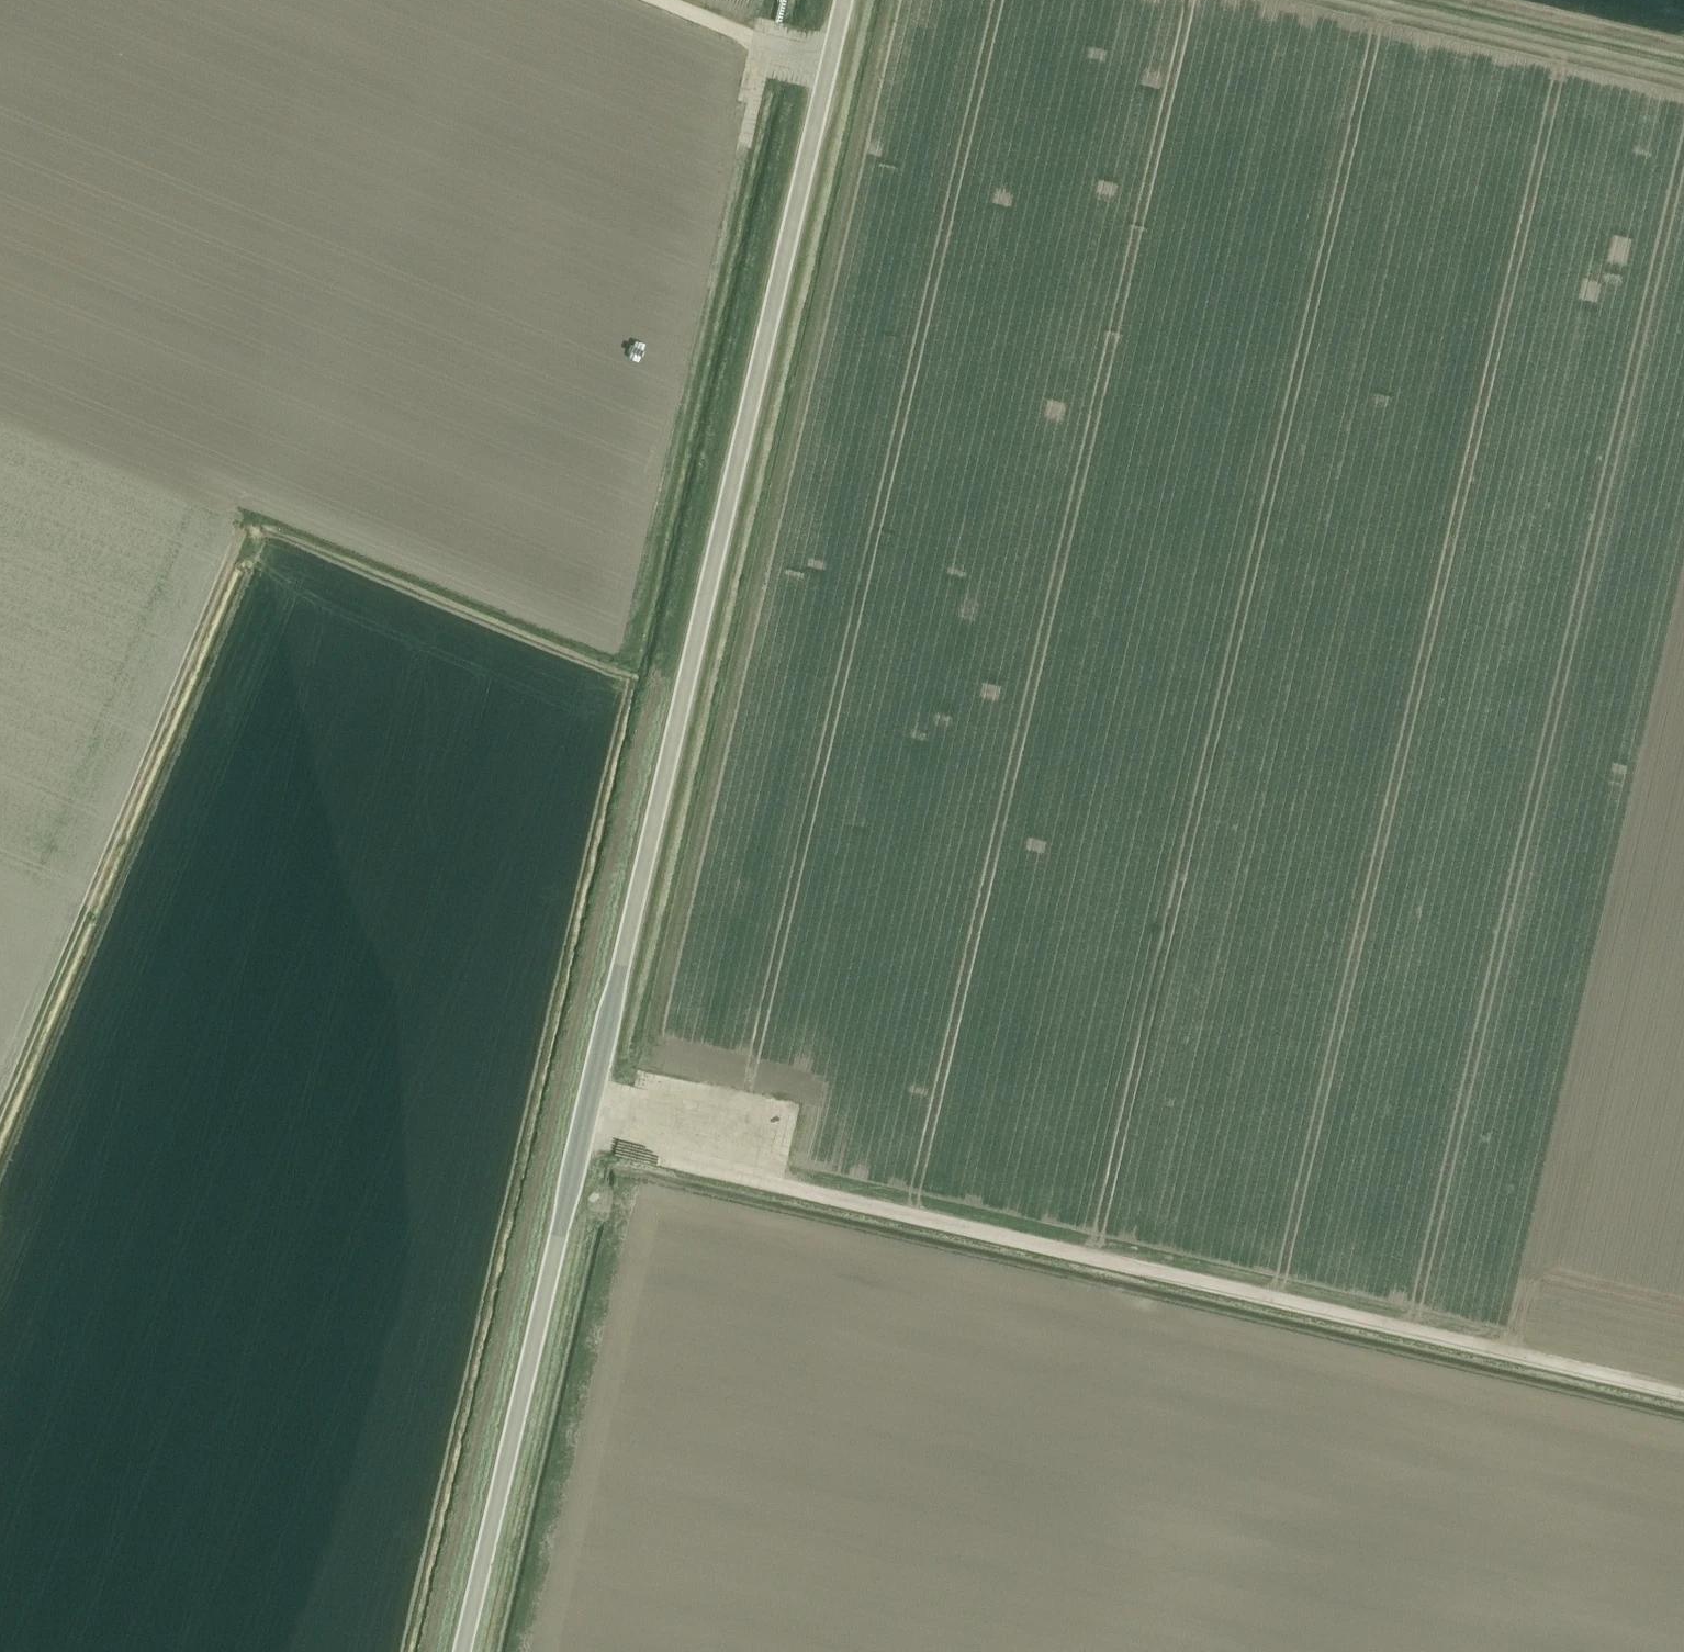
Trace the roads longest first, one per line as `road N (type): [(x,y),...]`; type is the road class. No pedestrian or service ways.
road 1 (unclassified): [(604,1129),(857,0)]
road 2 (unclassified): [(1683,1382),(1120,1263),(604,1129)]
road 3 (unclassified): [(474,1651),(604,1129)]
road 4 (track): [(1007,1651),(1097,1257)]

